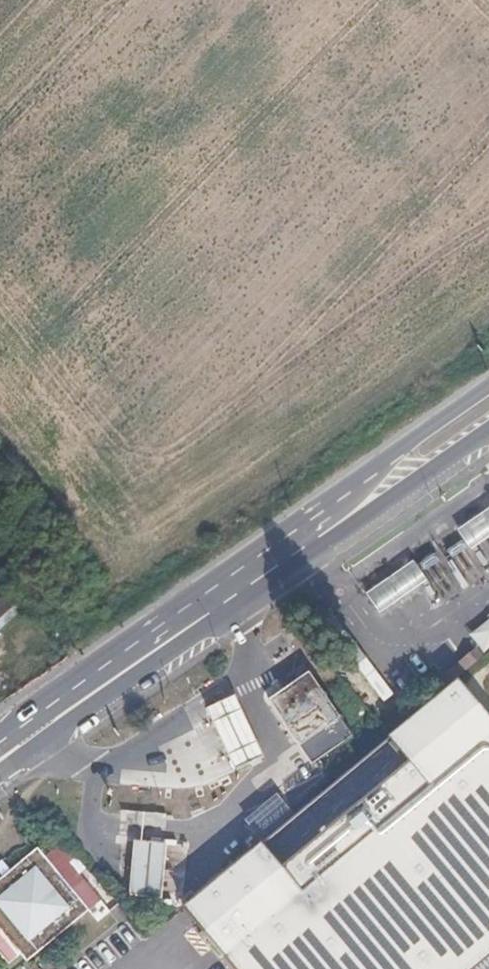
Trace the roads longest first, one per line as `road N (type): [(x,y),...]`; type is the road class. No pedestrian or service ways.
road 1 (primary): [(488,385),(0,732)]
road 2 (primary): [(0,774),(488,431)]

